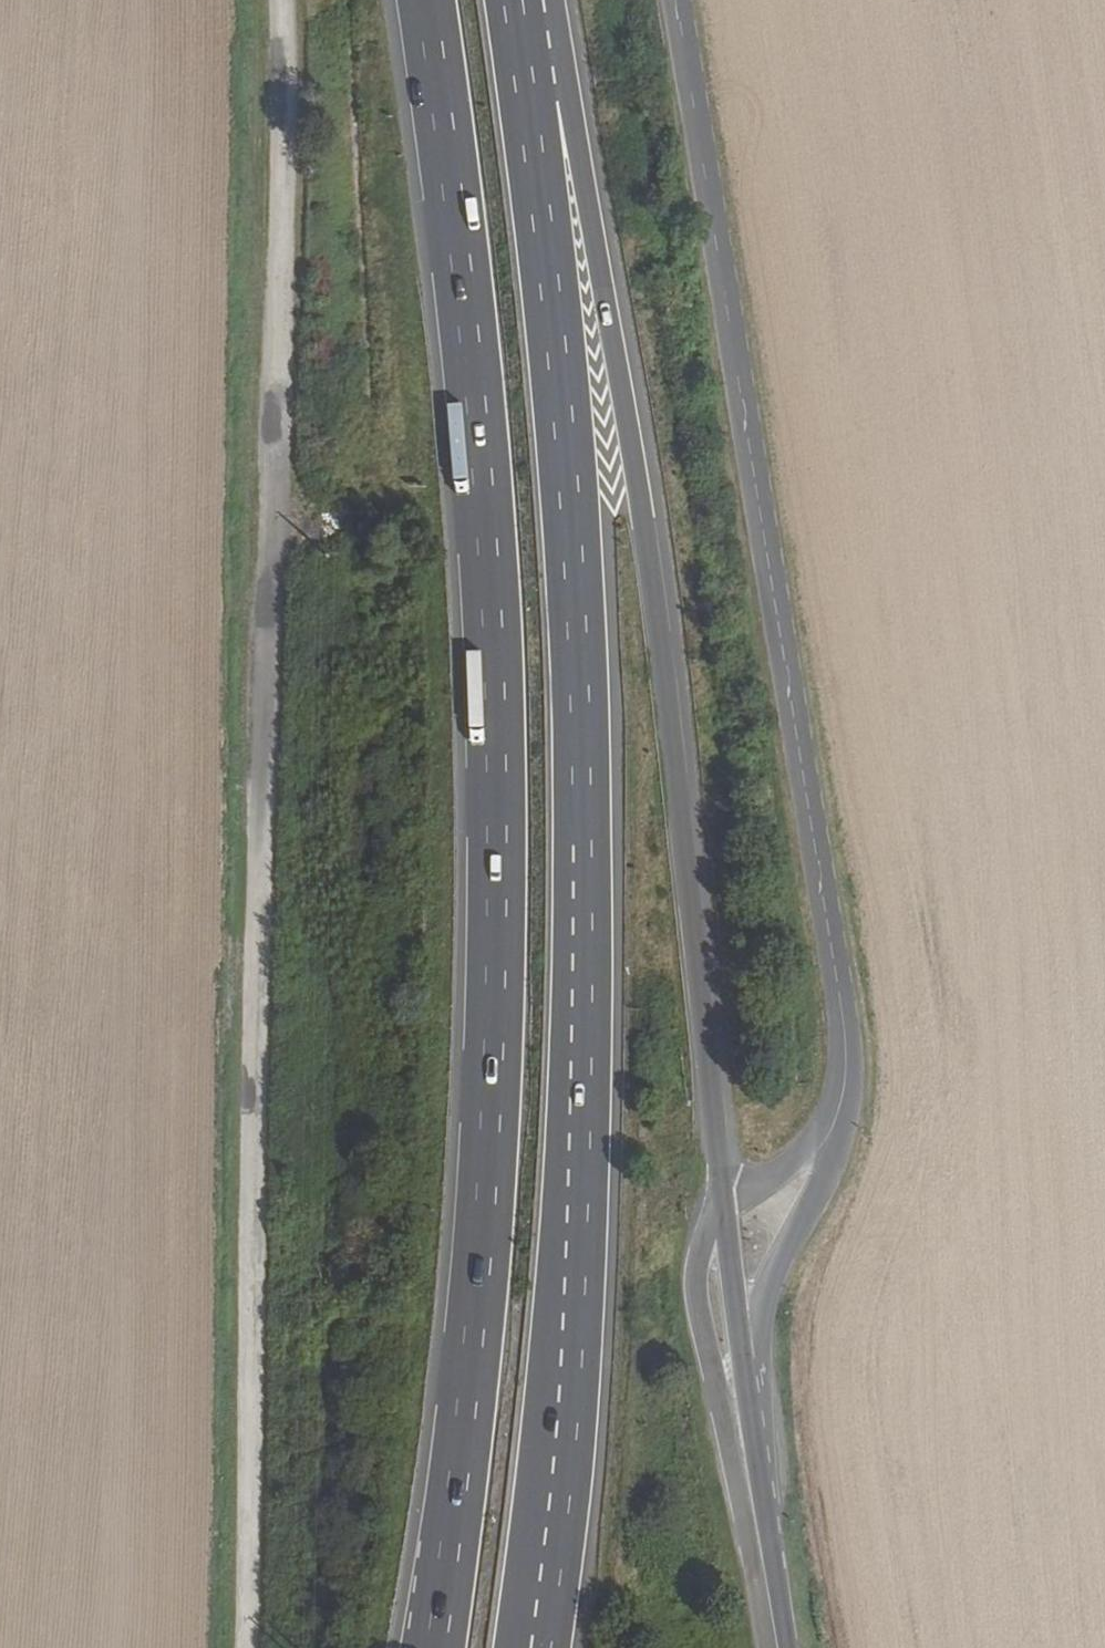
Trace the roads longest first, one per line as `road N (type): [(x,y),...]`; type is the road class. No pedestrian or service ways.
road 1 (trunk): [(424,0),(474,409),(495,788),(477,1270),(434,1647)]
road 2 (trunk): [(535,1647),(570,1368),(583,1065),(570,545),(531,41)]
road 3 (unclassified): [(244,1647),(278,416)]
road 4 (trunk): [(721,1213),(645,539),(578,160),(531,41)]
road 5 (unclassified): [(842,1027),(676,0)]
road 6 (unclassified): [(748,1421),(771,1273),(804,1194),(839,1150),(847,1124),(842,1027)]
road 7 (unclassified): [(721,1213),(700,1254),(696,1304),(763,1577)]
road 8 (unclassified): [(842,1027),(834,1090),(812,1143),(721,1213)]
road 9 (trunk): [(748,1421),(721,1213)]
road 10 (tertiary): [(763,1577),(748,1421)]

